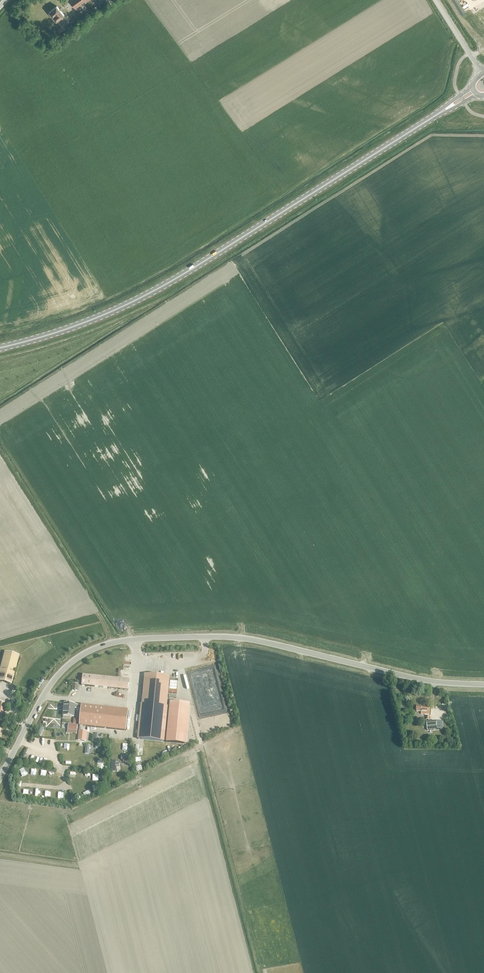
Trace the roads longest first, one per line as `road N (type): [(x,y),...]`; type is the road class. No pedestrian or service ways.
road 1 (tertiary): [(0,777),(49,686),(107,643),(248,639),(437,683),(483,684)]
road 2 (secondary): [(0,346),(111,311),(174,280),(445,109)]

